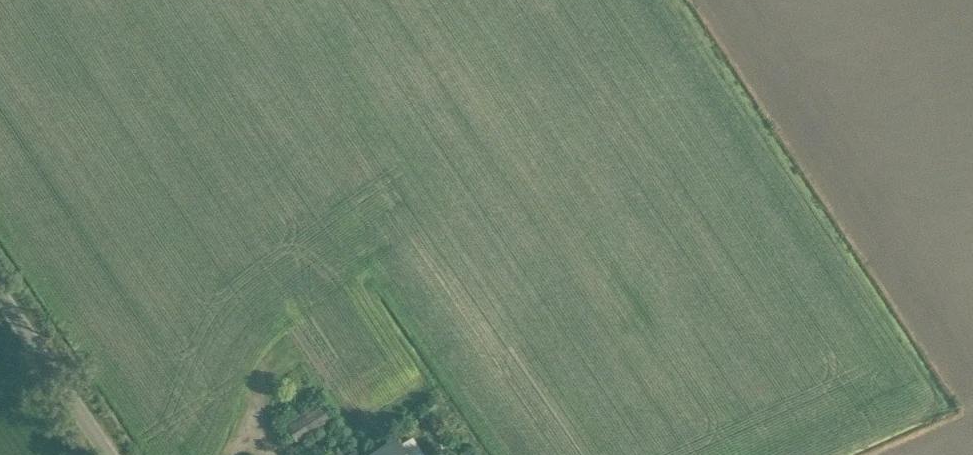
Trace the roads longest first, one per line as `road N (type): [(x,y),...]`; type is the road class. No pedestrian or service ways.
road 1 (unclassified): [(110,454),(0,287)]
road 2 (track): [(972,396),(840,454)]

